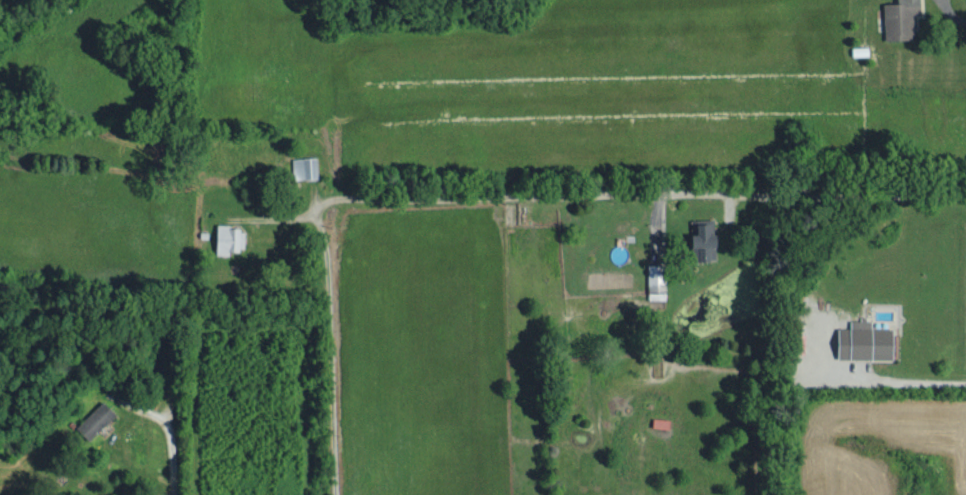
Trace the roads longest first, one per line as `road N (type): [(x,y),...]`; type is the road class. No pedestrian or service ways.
road 1 (residential): [(319,212),(329,200),(682,192),(965,197)]
road 2 (residential): [(334,494),(319,212)]

